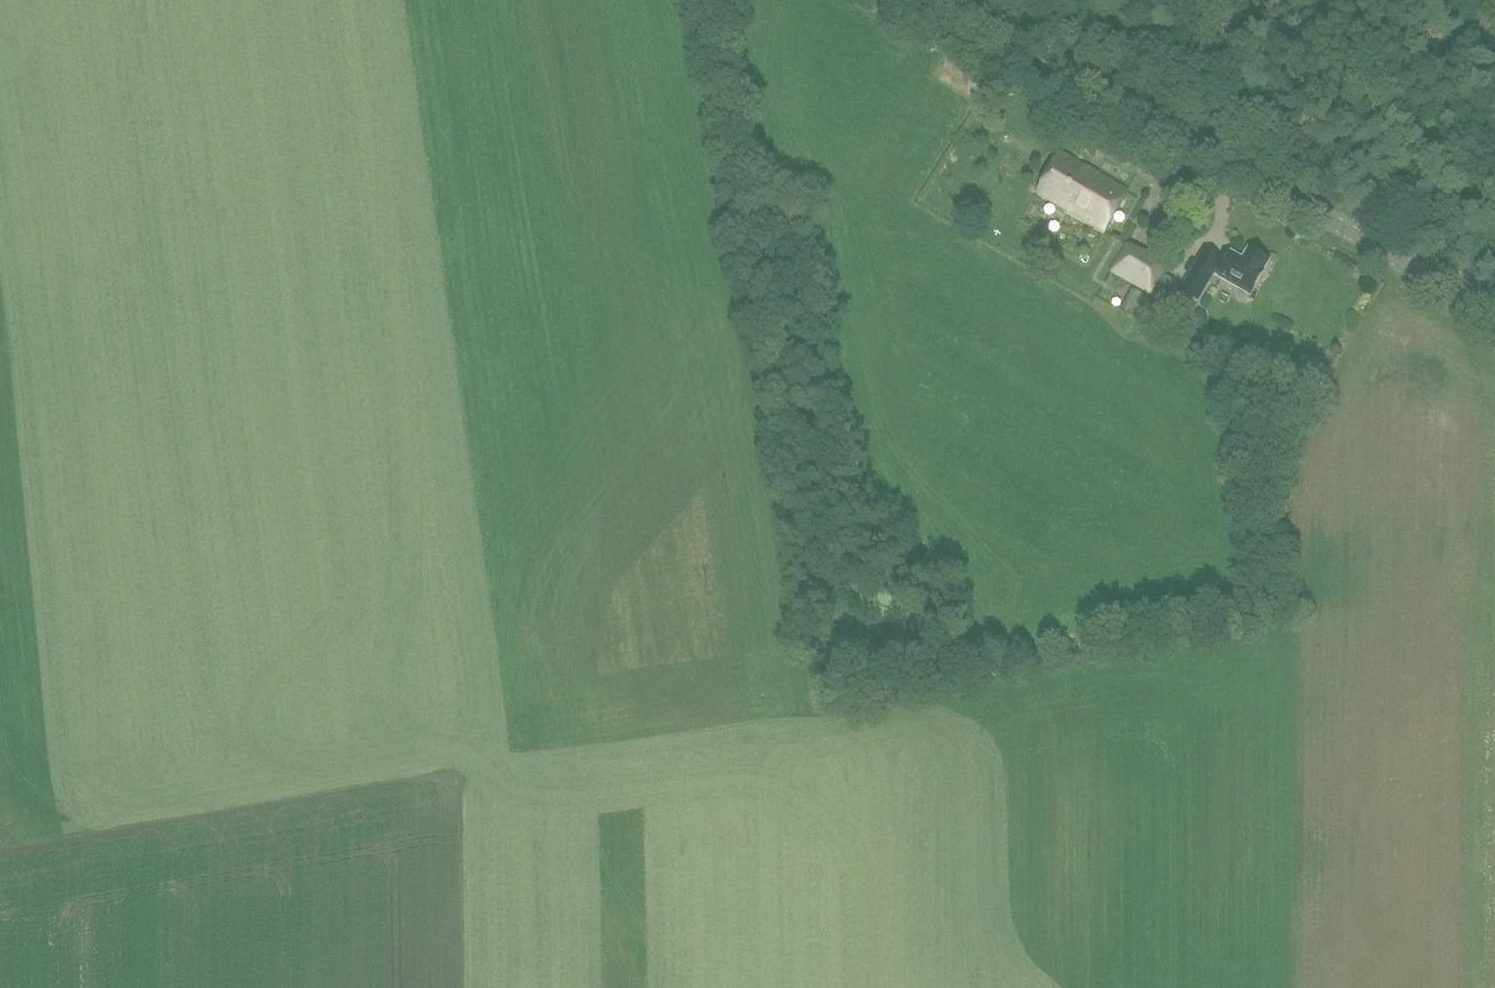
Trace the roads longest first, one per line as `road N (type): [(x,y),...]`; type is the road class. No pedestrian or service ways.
road 1 (tertiary): [(1494,321),(969,0)]

